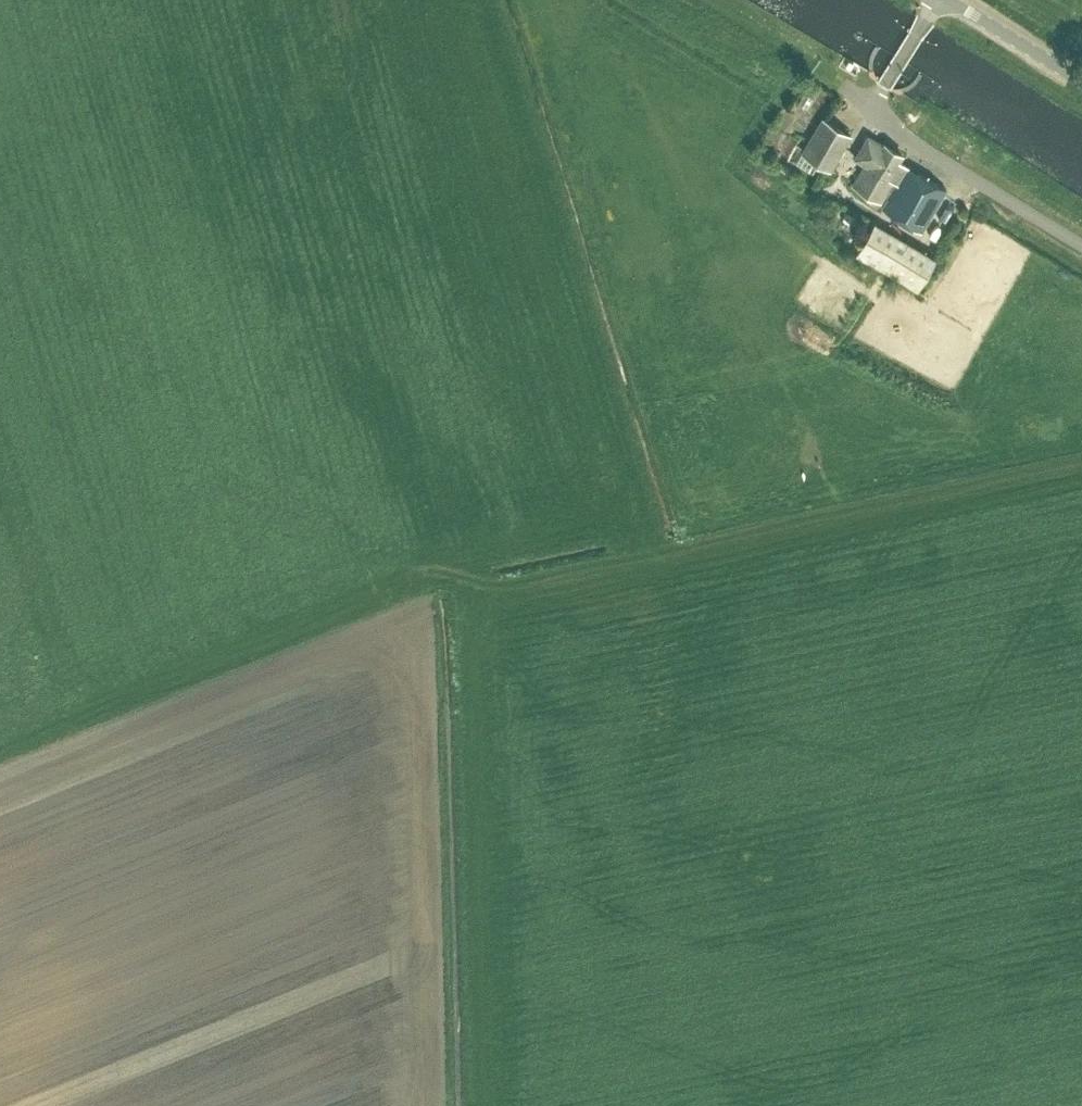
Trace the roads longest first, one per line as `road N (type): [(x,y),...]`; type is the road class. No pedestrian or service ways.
road 1 (unclassified): [(1081,247),(870,108),(936,0)]
road 2 (track): [(870,108),(704,0)]
road 3 (unclassified): [(1081,82),(948,0)]

